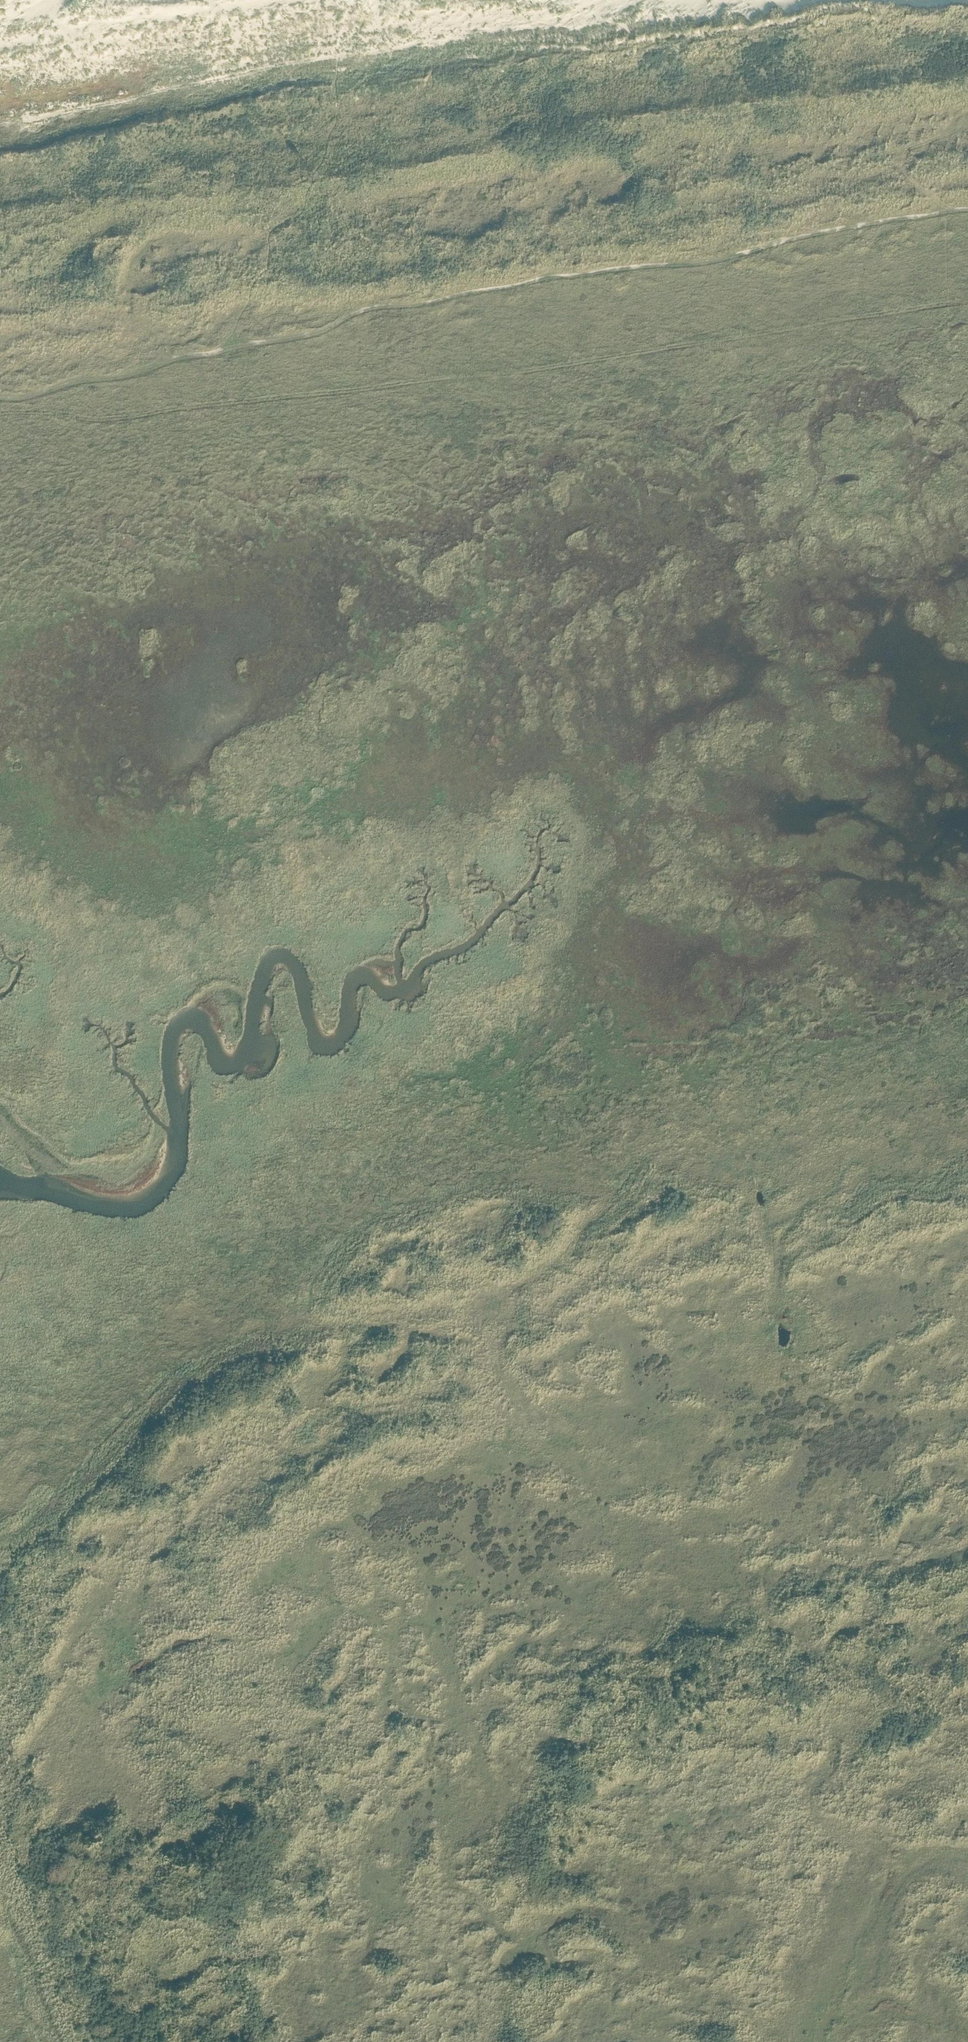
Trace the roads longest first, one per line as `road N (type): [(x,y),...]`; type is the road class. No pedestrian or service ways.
road 1 (track): [(967,220),(367,316),(0,408)]
road 2 (track): [(792,0),(371,52),(0,128)]

